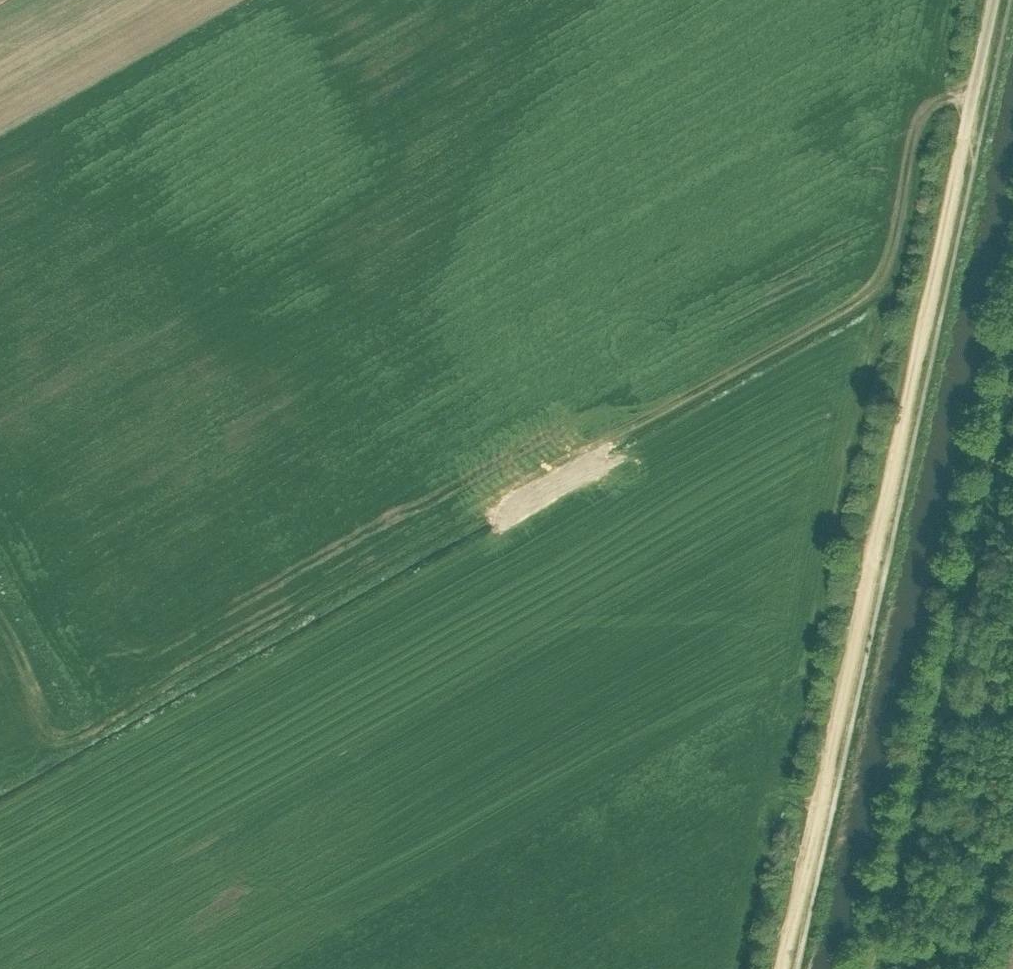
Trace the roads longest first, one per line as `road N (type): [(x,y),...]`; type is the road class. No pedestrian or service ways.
road 1 (track): [(976,80),(777,968)]
road 2 (track): [(1012,326),(869,968)]

